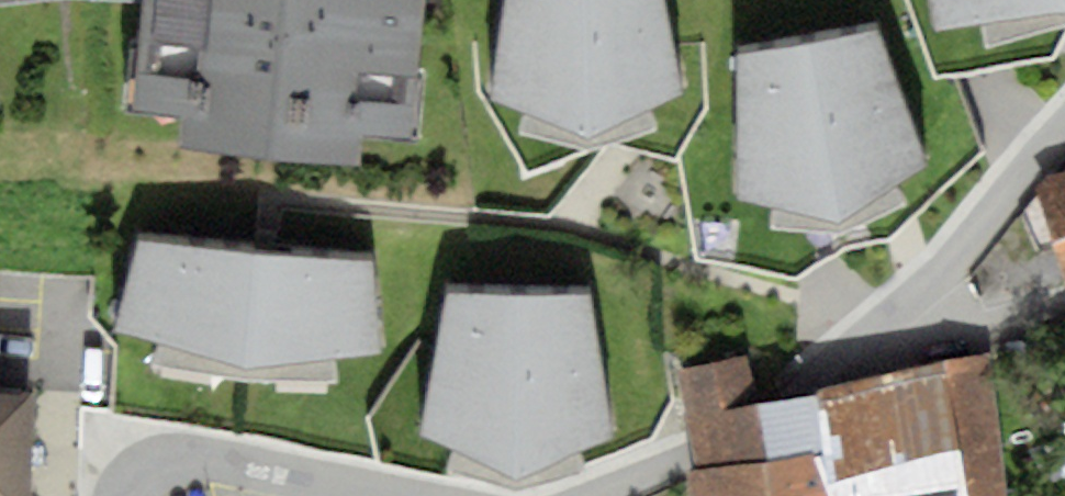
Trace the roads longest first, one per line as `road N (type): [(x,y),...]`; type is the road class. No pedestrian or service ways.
road 1 (residential): [(597,495),(687,457),(790,396),(883,325)]
road 2 (residential): [(135,495),(144,476),(177,459),(207,459),(386,495)]
road 3 (residential): [(883,325),(958,261),(1064,134)]
road 4 (residential): [(883,325),(896,339),(945,341),(1064,323)]

